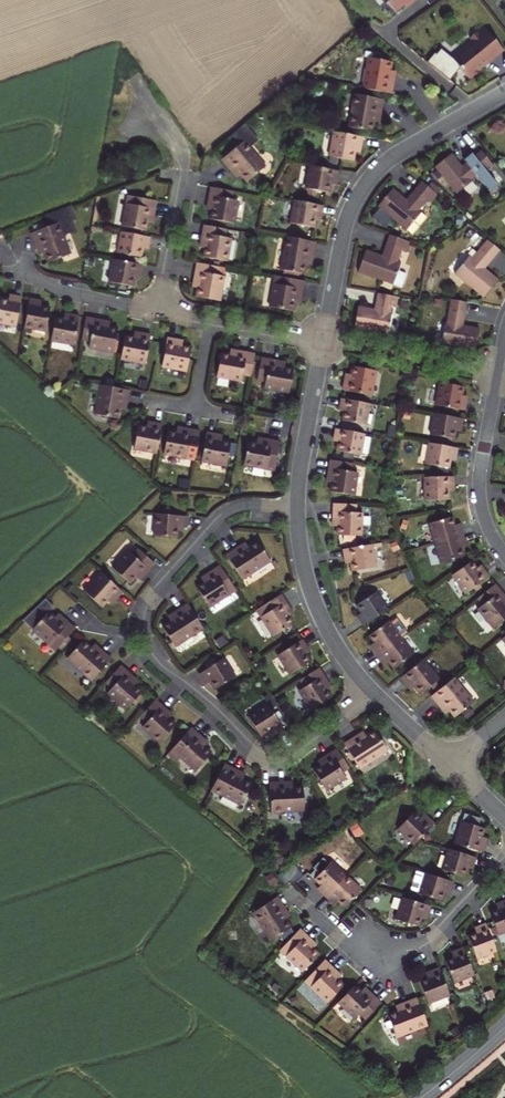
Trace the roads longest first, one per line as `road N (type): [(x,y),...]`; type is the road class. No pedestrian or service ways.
road 1 (residential): [(369,689),(292,747),(265,755),(146,644),(151,595),(220,517),(241,506),(297,507)]
road 2 (residential): [(324,342),(344,229),(363,187),(405,149),(504,93)]
road 3 (residential): [(159,311),(184,169),(135,82)]
road 4 (residential): [(504,867),(413,949),(366,947),(318,917)]
road 5 (residential): [(369,689),(314,603),(297,507)]
road 6 (residential): [(504,554),(479,492),(498,374)]
road 7 (residential): [(324,342),(498,374)]
road 8 (residential): [(297,507),(324,342)]
road 9 (residential): [(3,273),(159,311)]

